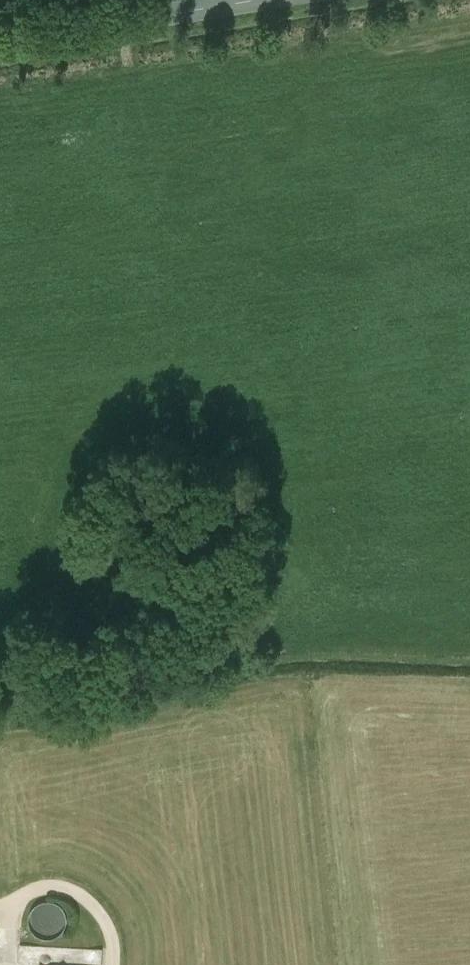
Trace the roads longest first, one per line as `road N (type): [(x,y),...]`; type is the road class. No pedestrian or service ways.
road 1 (tertiary): [(0,40),(252,0)]

